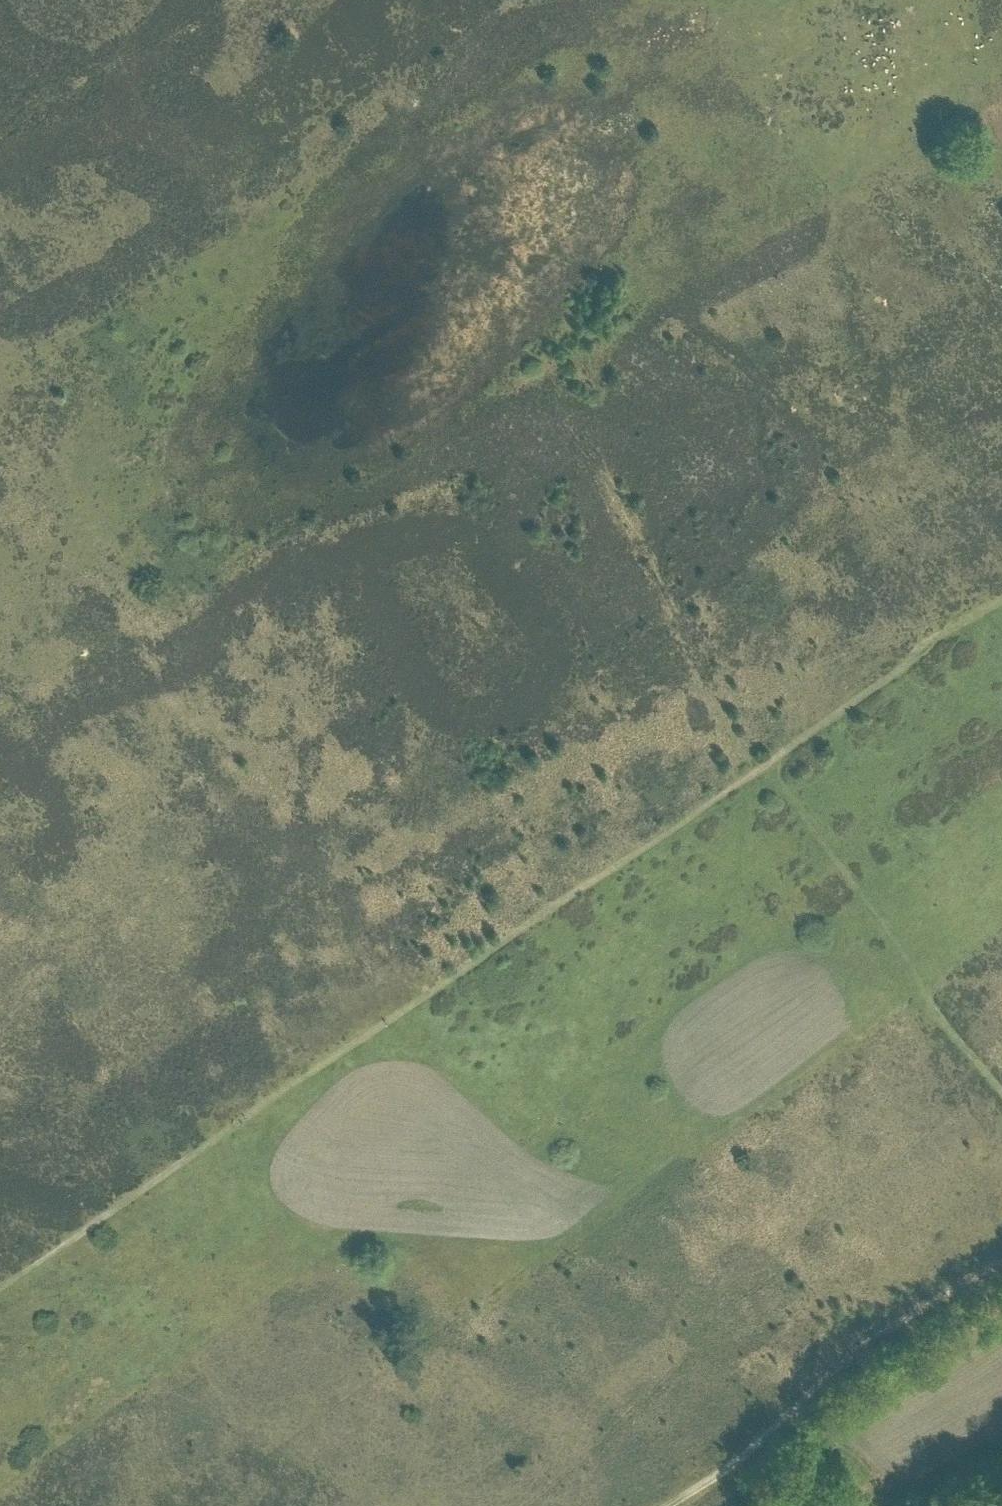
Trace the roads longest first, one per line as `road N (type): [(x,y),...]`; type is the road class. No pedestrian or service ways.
road 1 (track): [(807,1394),(757,1443),(665,1505)]

